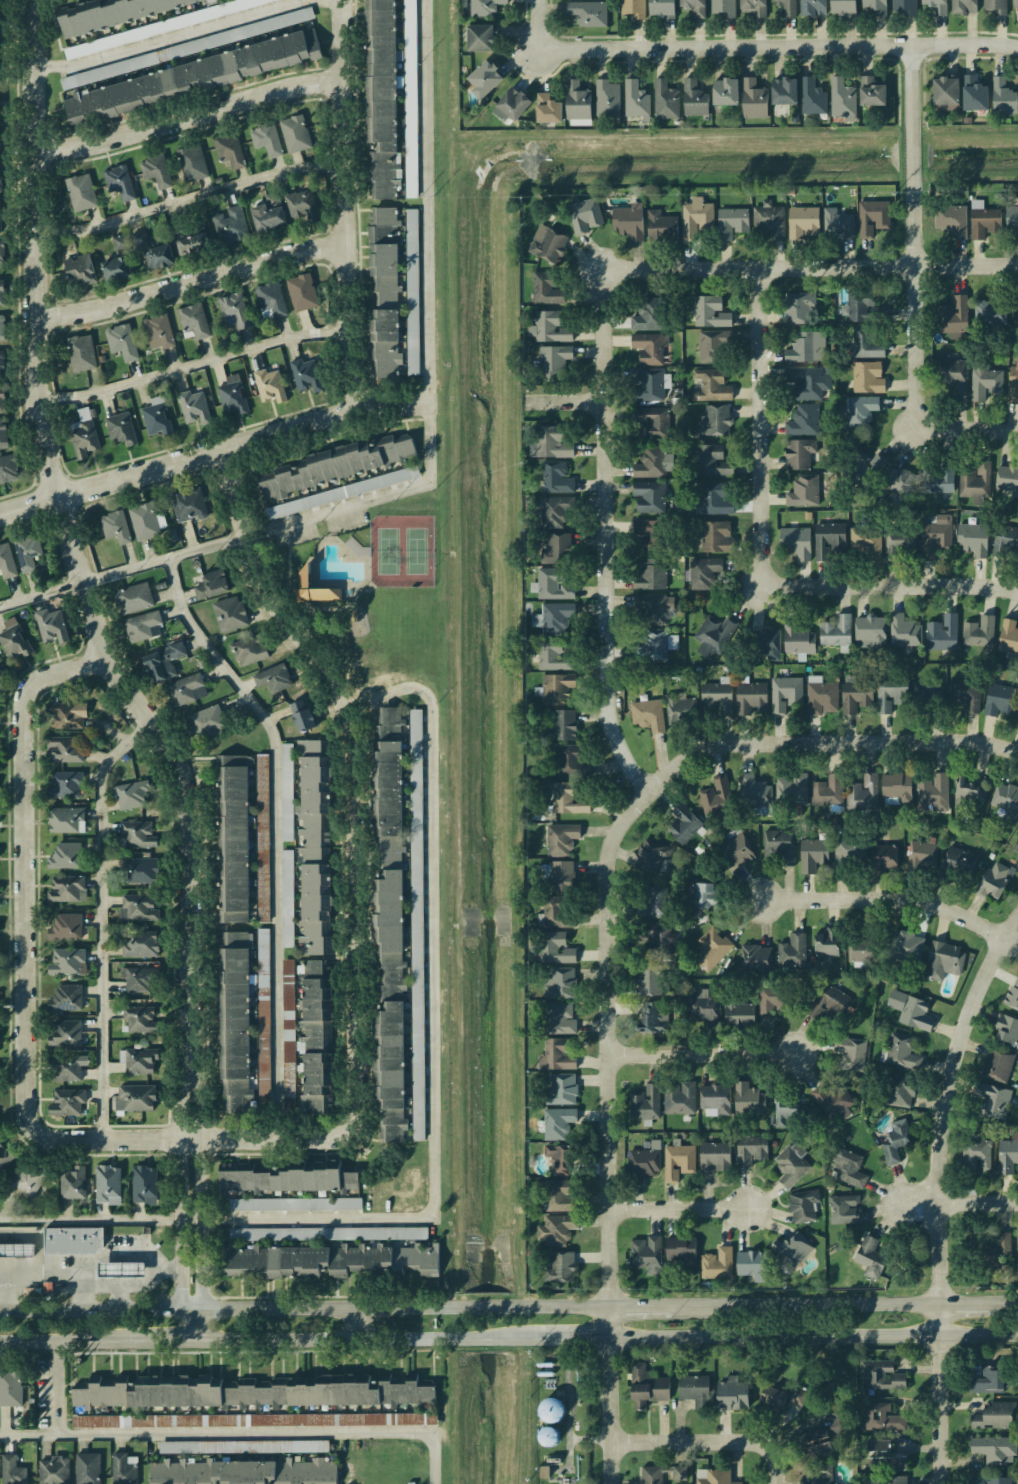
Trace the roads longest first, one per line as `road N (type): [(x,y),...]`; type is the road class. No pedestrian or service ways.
road 1 (residential): [(190,1080),(188,795),(152,724),(104,659),(36,401),(33,0)]
road 2 (residential): [(100,1140),(329,1140),(356,1119),(344,706),(321,658),(252,568),(215,452)]
road 3 (residential): [(615,1483),(611,875),(615,847),(645,790)]
road 4 (residential): [(104,659),(41,680),(29,705),(31,1103),(44,1133),(100,1140)]
road 5 (residential): [(945,1483),(946,1123),(975,1005),(1017,924)]
road 6 (residential): [(645,790),(607,712),(600,271)]
road 7 (residential): [(537,52),(1017,50)]
road 8 (residential): [(0,515),(354,407),(428,402)]
road 9 (secondary): [(442,1306),(0,1310)]
road 10 (residential): [(600,271),(1017,266)]
road 11 (residential): [(354,407),(339,162),(340,0)]
road 12 (secondary): [(614,1338),(1017,1334)]
road 13 (residential): [(645,790),(683,760),(722,744),(960,741),(1017,754)]
road 14 (residential): [(917,429),(910,46)]
road 15 (residential): [(759,587),(757,269)]
road 16 (residential): [(35,320),(343,243)]
road 17 (residential): [(32,155),(280,89),(339,83)]
road 18 (residential): [(1017,943),(931,902),(760,901)]
road 19 (residential): [(1017,591),(759,587)]
road 20 (secondary): [(942,1305),(686,1306)]
road 21 (secondary): [(192,1344),(437,1339)]
road 22 (residential): [(190,1080),(180,1083),(179,1221),(181,1296),(191,1302)]
road 23 (residential): [(191,1302),(201,1292),(201,1221),(199,1085),(190,1080)]
road 24 (residential): [(612,1053),(793,1052)]
road 25 (residential): [(613,1209),(773,1209)]
road 26 (residential): [(760,1445),(615,1443)]
road 27 (secondary): [(0,1347),(131,1345)]
road 28 (residential): [(892,1204),(1017,1204)]

